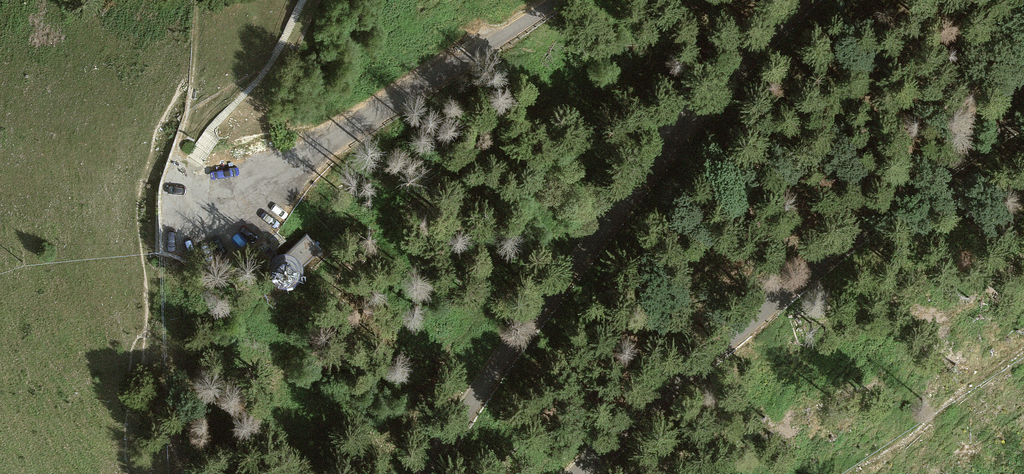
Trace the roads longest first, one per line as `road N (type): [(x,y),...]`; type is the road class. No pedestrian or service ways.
road 1 (unclassified): [(839,0),(758,74),(553,303),(433,473)]
road 2 (unclassified): [(582,473),(785,295),(1023,121)]
road 3 (unclassified): [(185,224),(360,125),(549,0)]

